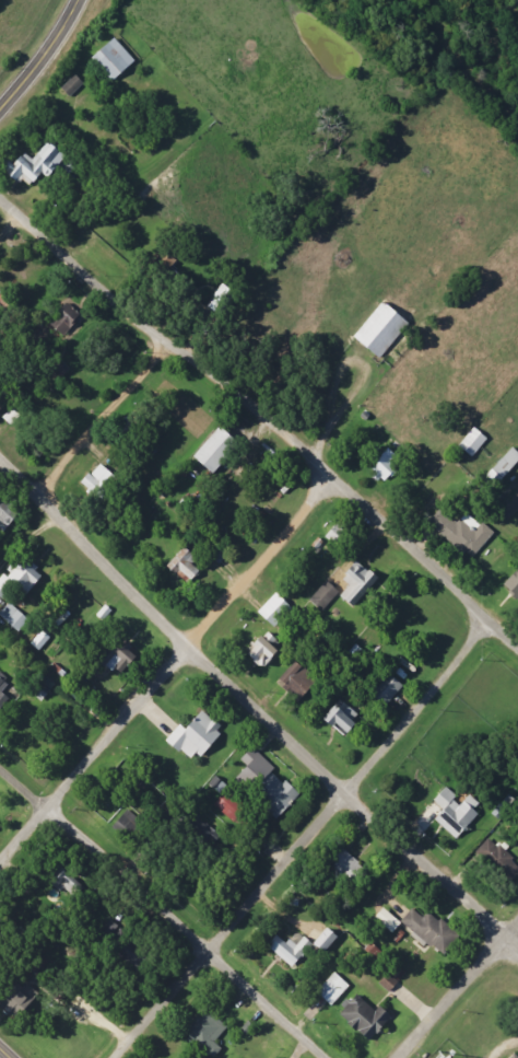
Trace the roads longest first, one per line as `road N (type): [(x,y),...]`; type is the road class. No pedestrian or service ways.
road 1 (residential): [(517,947),(0,468)]
road 2 (residential): [(517,650),(0,199)]
road 3 (residential): [(114,1057),(486,624)]
road 4 (residential): [(0,862),(328,478)]
road 5 (residential): [(320,1057),(0,766)]
road 6 (residential): [(32,497),(169,344)]
road 7 (residential): [(397,1057),(517,925)]

